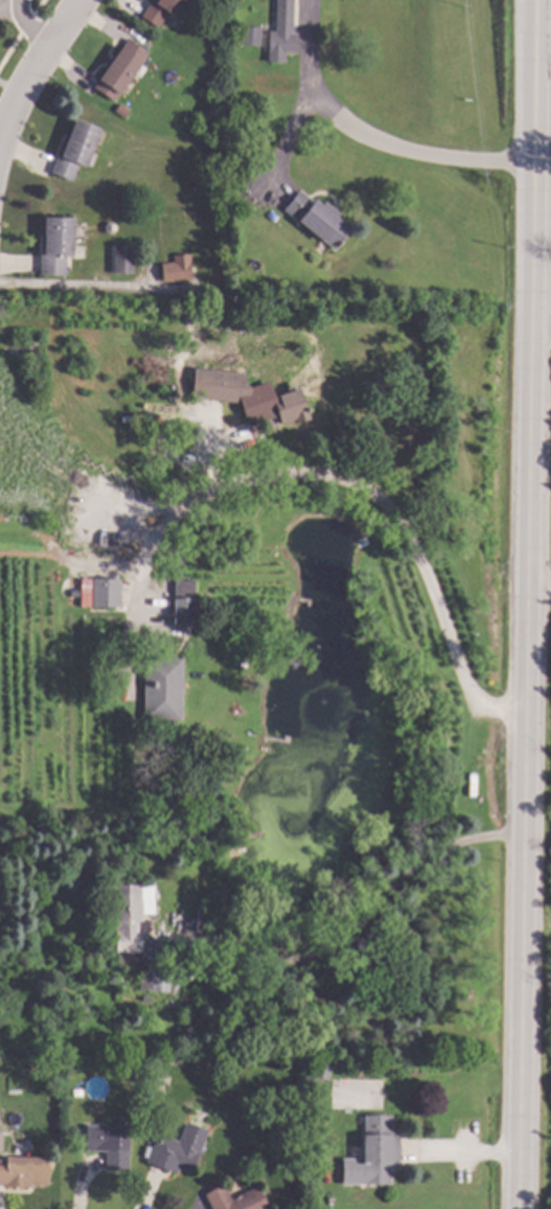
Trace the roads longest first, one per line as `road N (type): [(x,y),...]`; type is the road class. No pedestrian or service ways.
road 1 (primary): [(539,0),(523,902)]
road 2 (primary): [(523,902),(517,1208)]
road 3 (residential): [(81,0),(0,136)]

